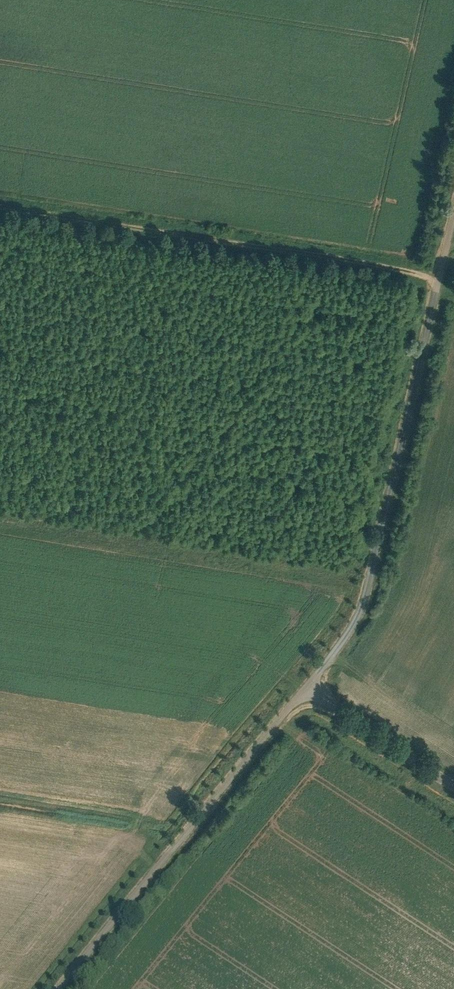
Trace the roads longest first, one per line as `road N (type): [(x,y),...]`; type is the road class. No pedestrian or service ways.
road 1 (unclassified): [(297,682),(351,607),(361,575),(453,191)]
road 2 (track): [(432,281),(0,206)]
road 3 (unclassified): [(54,988),(297,682)]
road 4 (unclassified): [(453,785),(297,682)]

